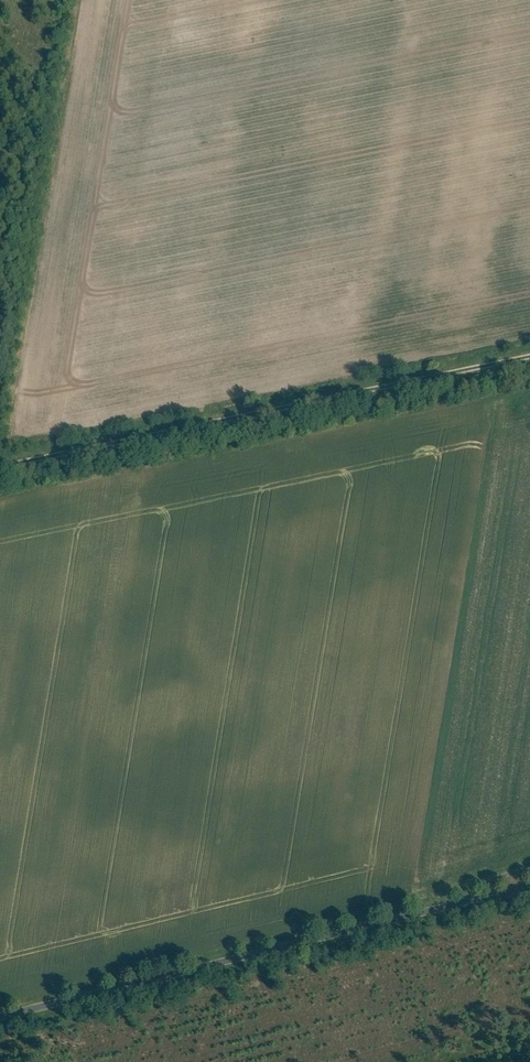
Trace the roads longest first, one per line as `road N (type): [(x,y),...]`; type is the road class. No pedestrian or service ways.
road 1 (tertiary): [(529,886),(0,1015)]
road 2 (track): [(0,466),(529,356)]

